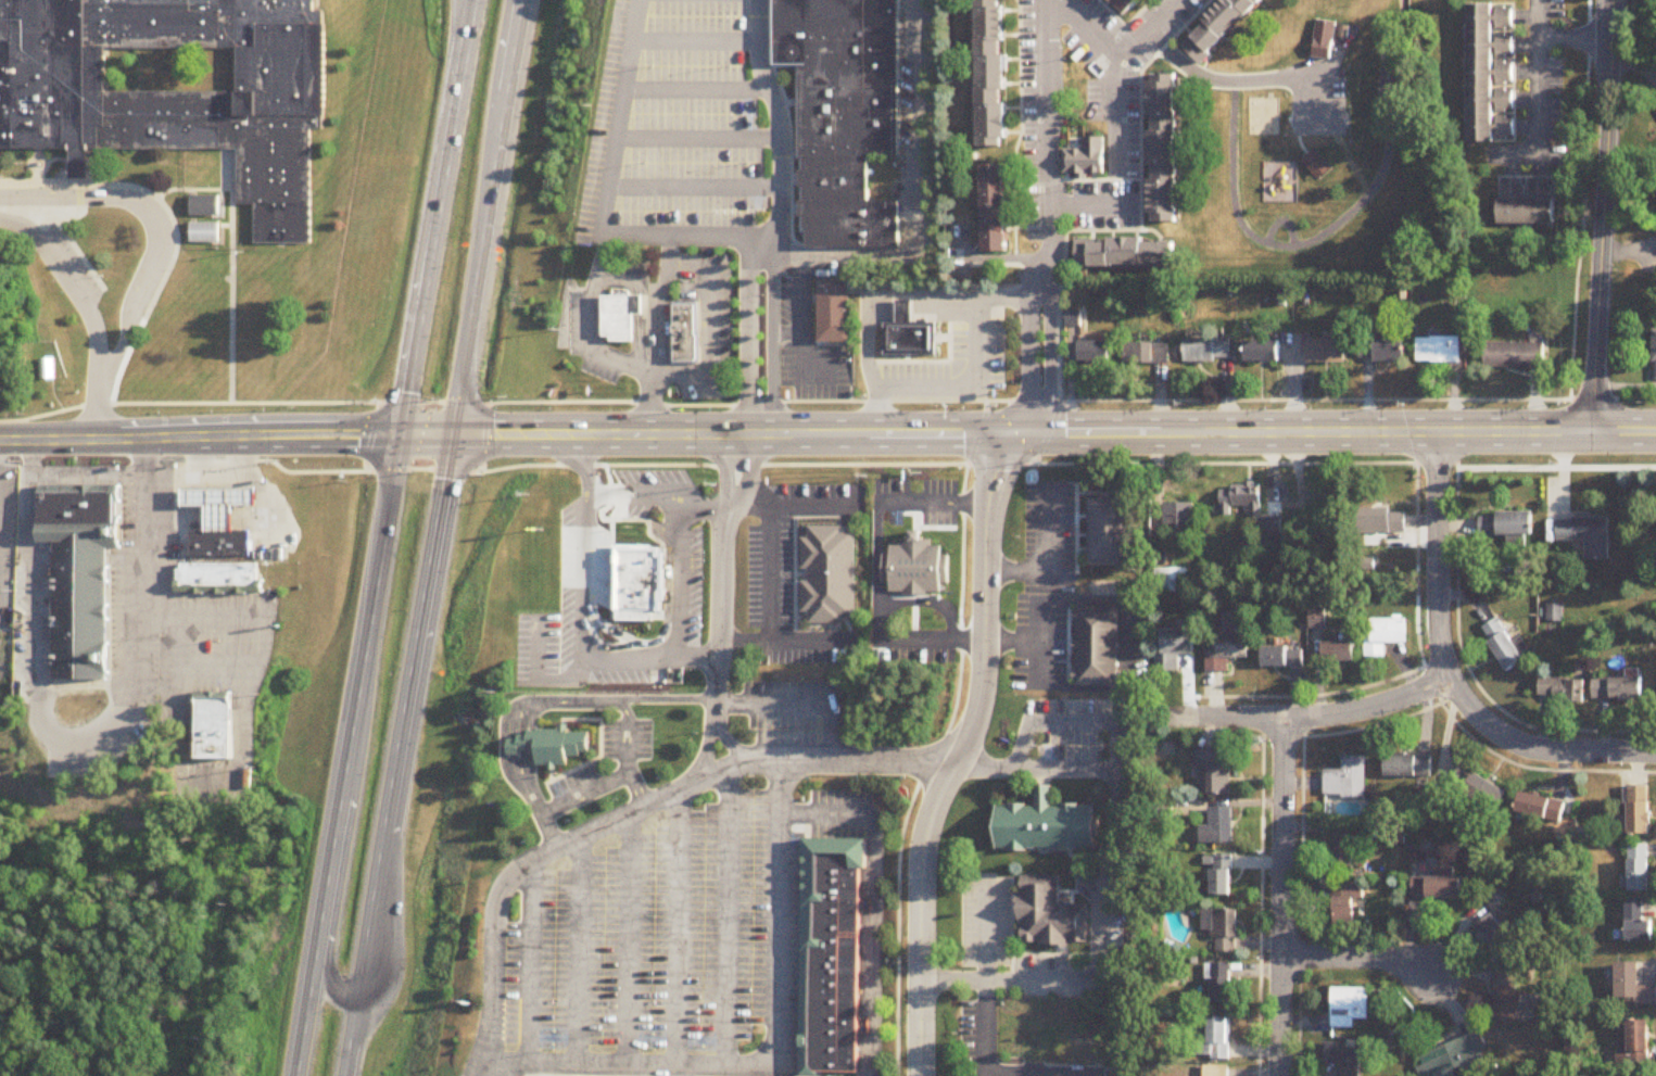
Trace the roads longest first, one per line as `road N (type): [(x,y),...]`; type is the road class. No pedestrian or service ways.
road 1 (tertiary): [(451,435),(1143,436)]
road 2 (residential): [(1015,435),(991,505),(977,717),(925,846),(916,1075)]
road 3 (primary): [(356,998),(451,435)]
road 4 (tertiary): [(1143,436),(1655,436)]
road 5 (residential): [(1438,435),(1438,625),(1449,682),(1514,738),(1655,753)]
road 6 (residential): [(1015,435),(1038,403),(1049,256),(1044,0)]
road 7 (primary): [(474,0),(403,435)]
road 8 (residential): [(1592,436),(1613,0)]
road 9 (tertiary): [(0,442),(403,435)]
road 10 (primary): [(361,694),(298,1075)]
road 11 (residential): [(1284,719),(1279,1075)]
road 12 (primary): [(361,694),(359,786),(330,967),(334,986),(356,998)]
road 13 (primary): [(451,435),(496,164)]
road 14 (primary): [(403,435),(361,694)]
road 15 (residential): [(1449,682),(1336,714),(1197,720)]
road 16 (primary): [(496,164),(525,0)]
road 17 (primary): [(496,164),(495,80),(509,0)]
road 18 (residential): [(1280,960),(1387,960),(1431,975)]

